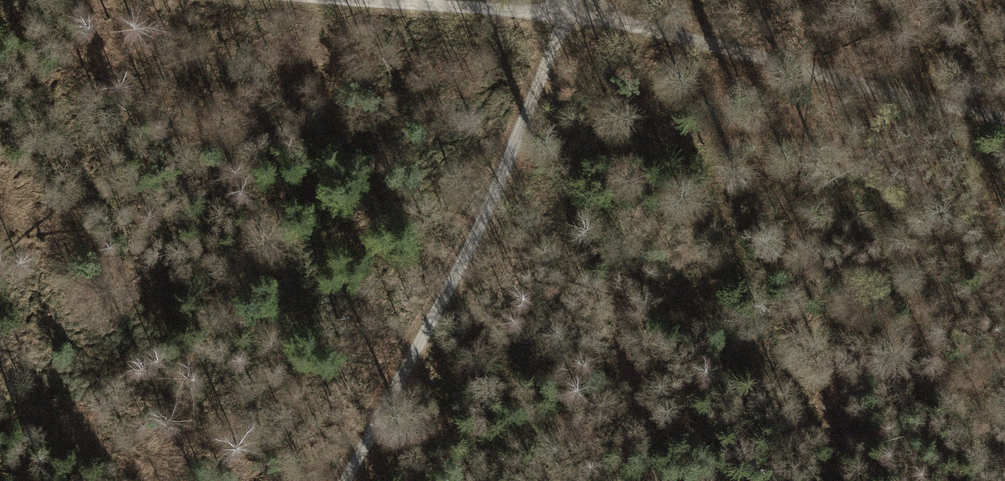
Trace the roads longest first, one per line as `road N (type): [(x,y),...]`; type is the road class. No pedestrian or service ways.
road 1 (track): [(1004,112),(568,13),(408,0)]
road 2 (track): [(573,0),(508,172),(347,480)]

